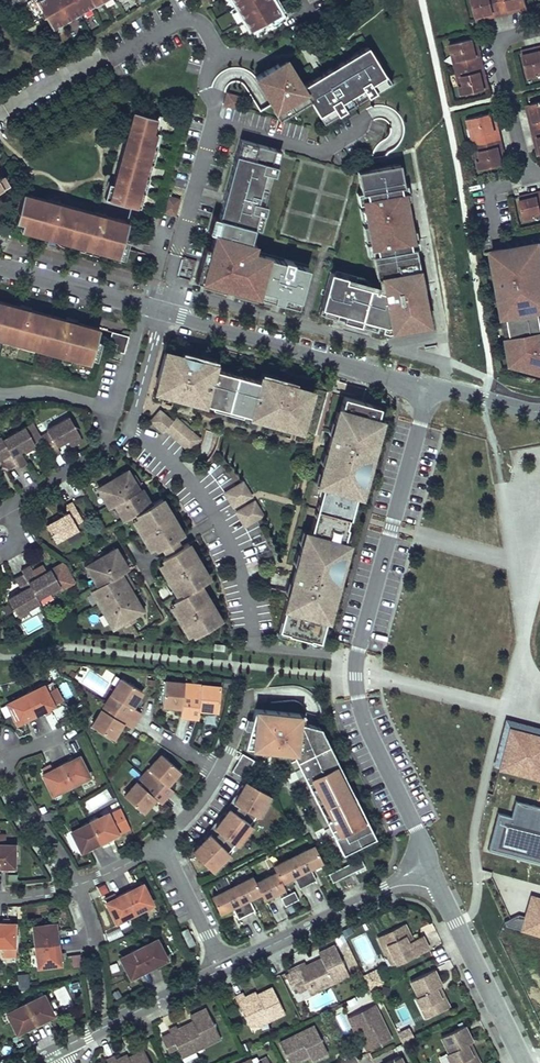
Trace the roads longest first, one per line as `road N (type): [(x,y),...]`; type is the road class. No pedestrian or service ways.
road 1 (residential): [(429,869),(359,709),(354,678),(425,385)]
road 2 (residential): [(147,307),(425,385)]
road 3 (residential): [(429,869),(220,969)]
road 4 (residential): [(524,1062),(429,869)]
road 5 (residential): [(539,174),(523,163),(497,50),(506,36),(539,28)]
road 6 (residential): [(220,969),(59,1048)]
road 7 (residential): [(114,404),(103,442),(0,511)]
road 8 (residential): [(0,268),(147,307)]
road 9 (residential): [(0,761),(76,881)]
road 10 (residential): [(220,969),(162,841)]

